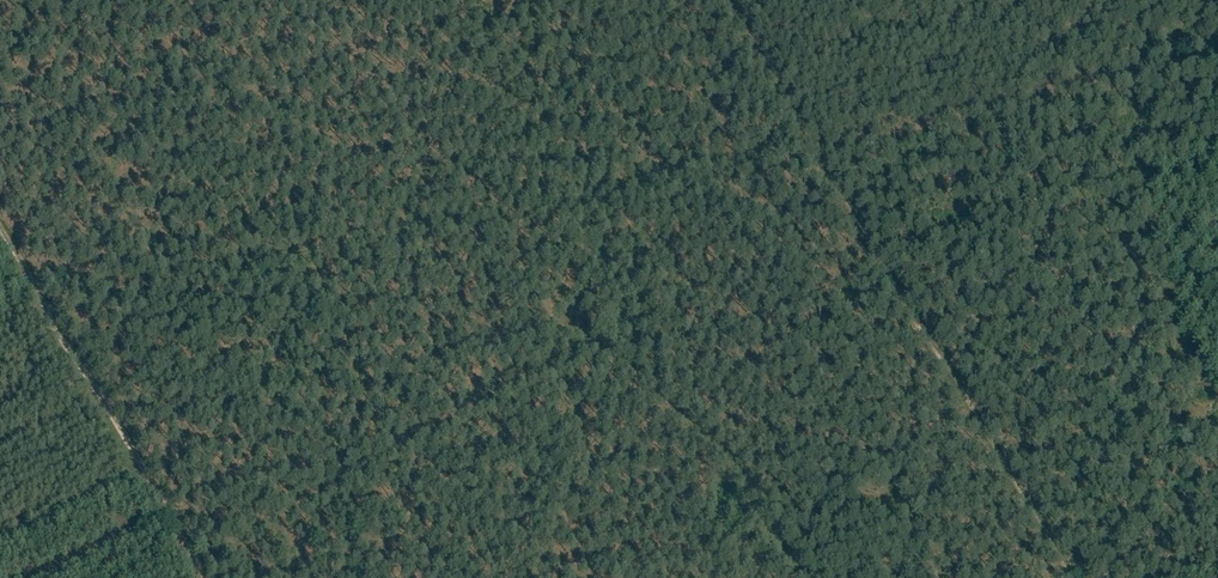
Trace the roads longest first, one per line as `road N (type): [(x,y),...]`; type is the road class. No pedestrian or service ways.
road 1 (track): [(44,314),(811,151)]
road 2 (track): [(1074,577),(718,0)]
road 3 (track): [(201,577),(0,239)]

